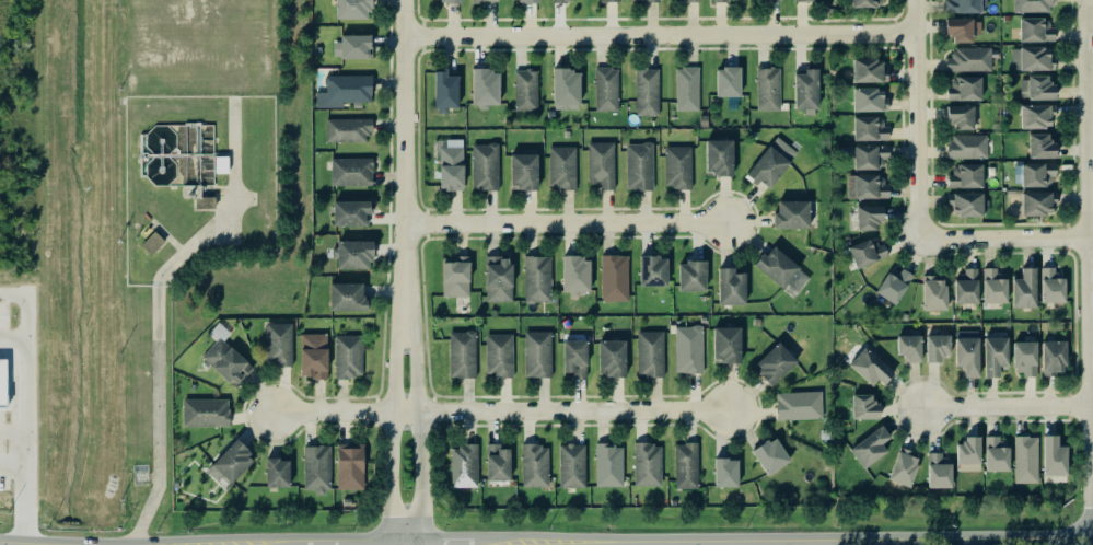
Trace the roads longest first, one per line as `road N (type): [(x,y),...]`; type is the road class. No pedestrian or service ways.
road 1 (tertiary): [(1092,536),(0,540)]
road 2 (residential): [(915,34),(403,39)]
road 3 (residential): [(1092,471),(1085,0)]
road 4 (residential): [(276,411),(736,411)]
road 5 (residential): [(733,223),(403,227)]
road 6 (residential): [(403,0),(402,313)]
road 7 (residential): [(914,0),(917,239)]
road 8 (residential): [(402,313),(392,351),(385,544)]
road 9 (residential): [(418,543),(410,347),(402,313)]
road 10 (residential): [(918,407),(1092,405)]
road 11 (residential): [(917,239),(1086,236)]

